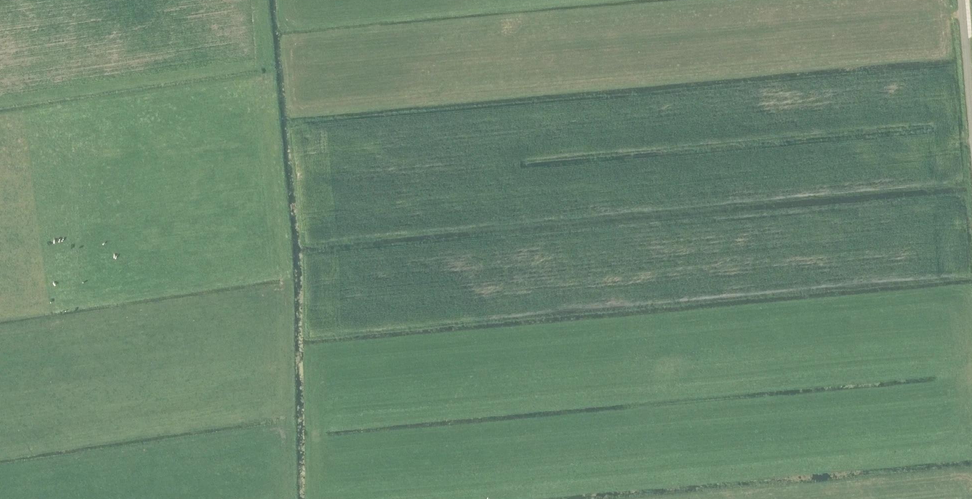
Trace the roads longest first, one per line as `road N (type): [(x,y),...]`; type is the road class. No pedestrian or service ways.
road 1 (unclassified): [(971,143),(960,0)]

